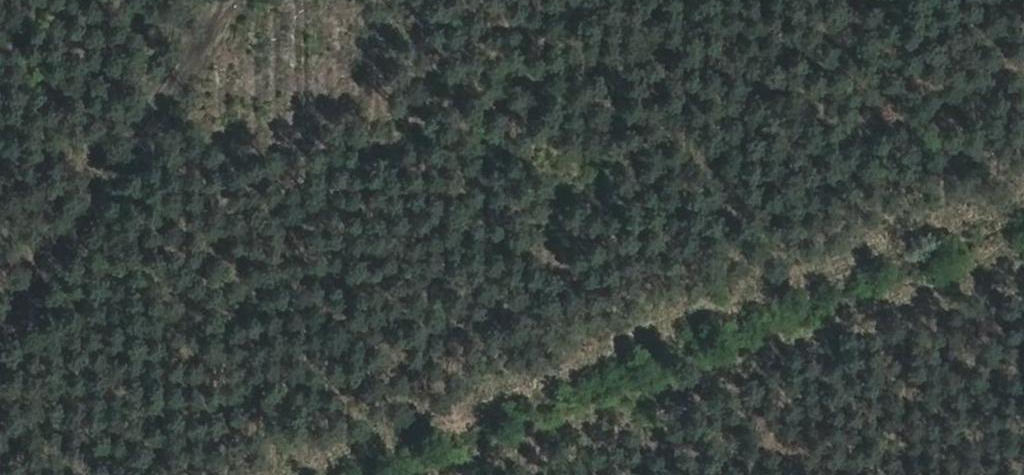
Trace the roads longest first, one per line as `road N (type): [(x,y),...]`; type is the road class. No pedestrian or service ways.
road 1 (track): [(0,343),(231,0)]

